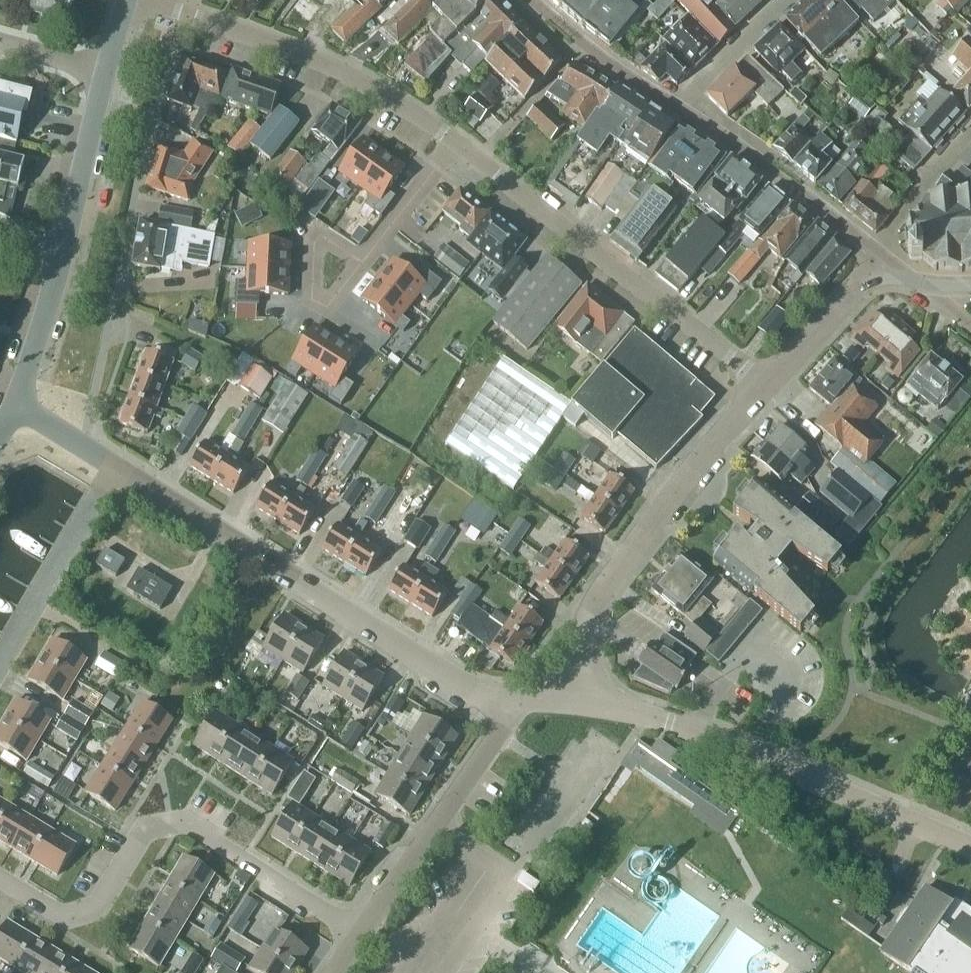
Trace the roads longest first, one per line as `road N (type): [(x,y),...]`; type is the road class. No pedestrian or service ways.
road 1 (tertiary): [(508,698),(465,688),(116,467)]
road 2 (residential): [(358,930),(178,821),(145,831),(98,907),(64,917),(0,881)]
road 3 (unclassified): [(970,847),(699,731),(578,704)]
road 4 (residential): [(763,389),(454,143)]
road 5 (tertiary): [(578,704),(587,623),(603,587),(763,389)]
road 6 (tertiary): [(13,403),(56,275),(105,69)]
road 7 (residential): [(454,143),(362,82),(145,0)]
road 8 (residential): [(358,930),(498,733),(508,698)]
road 9 (residential): [(677,108),(875,249)]
road 10 (residential): [(0,658),(116,467)]
road 11 (residential): [(530,0),(677,108)]
road 12 (tertiary): [(763,389),(845,300),(871,283),(900,280)]
road 13 (residential): [(875,249),(970,130)]
road 14 (residential): [(361,263),(454,143)]
road 15 (residential): [(677,108),(783,0)]
road 16 (residential): [(361,263),(315,234),(313,301),(326,309)]
road 17 (tertiary): [(116,467),(13,403)]

